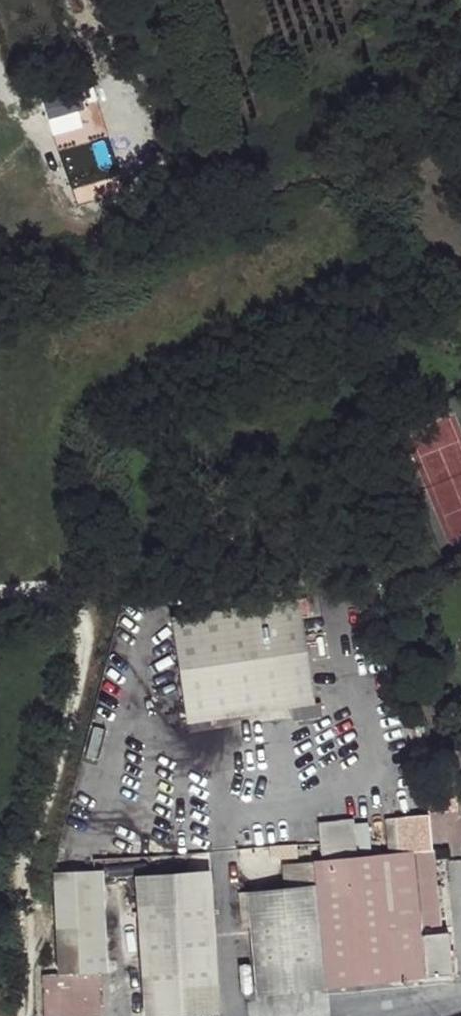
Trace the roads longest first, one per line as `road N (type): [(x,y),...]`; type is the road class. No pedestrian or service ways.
road 1 (unclassified): [(27,1015),(22,872),(53,787),(89,626),(72,593),(57,588),(0,596)]

